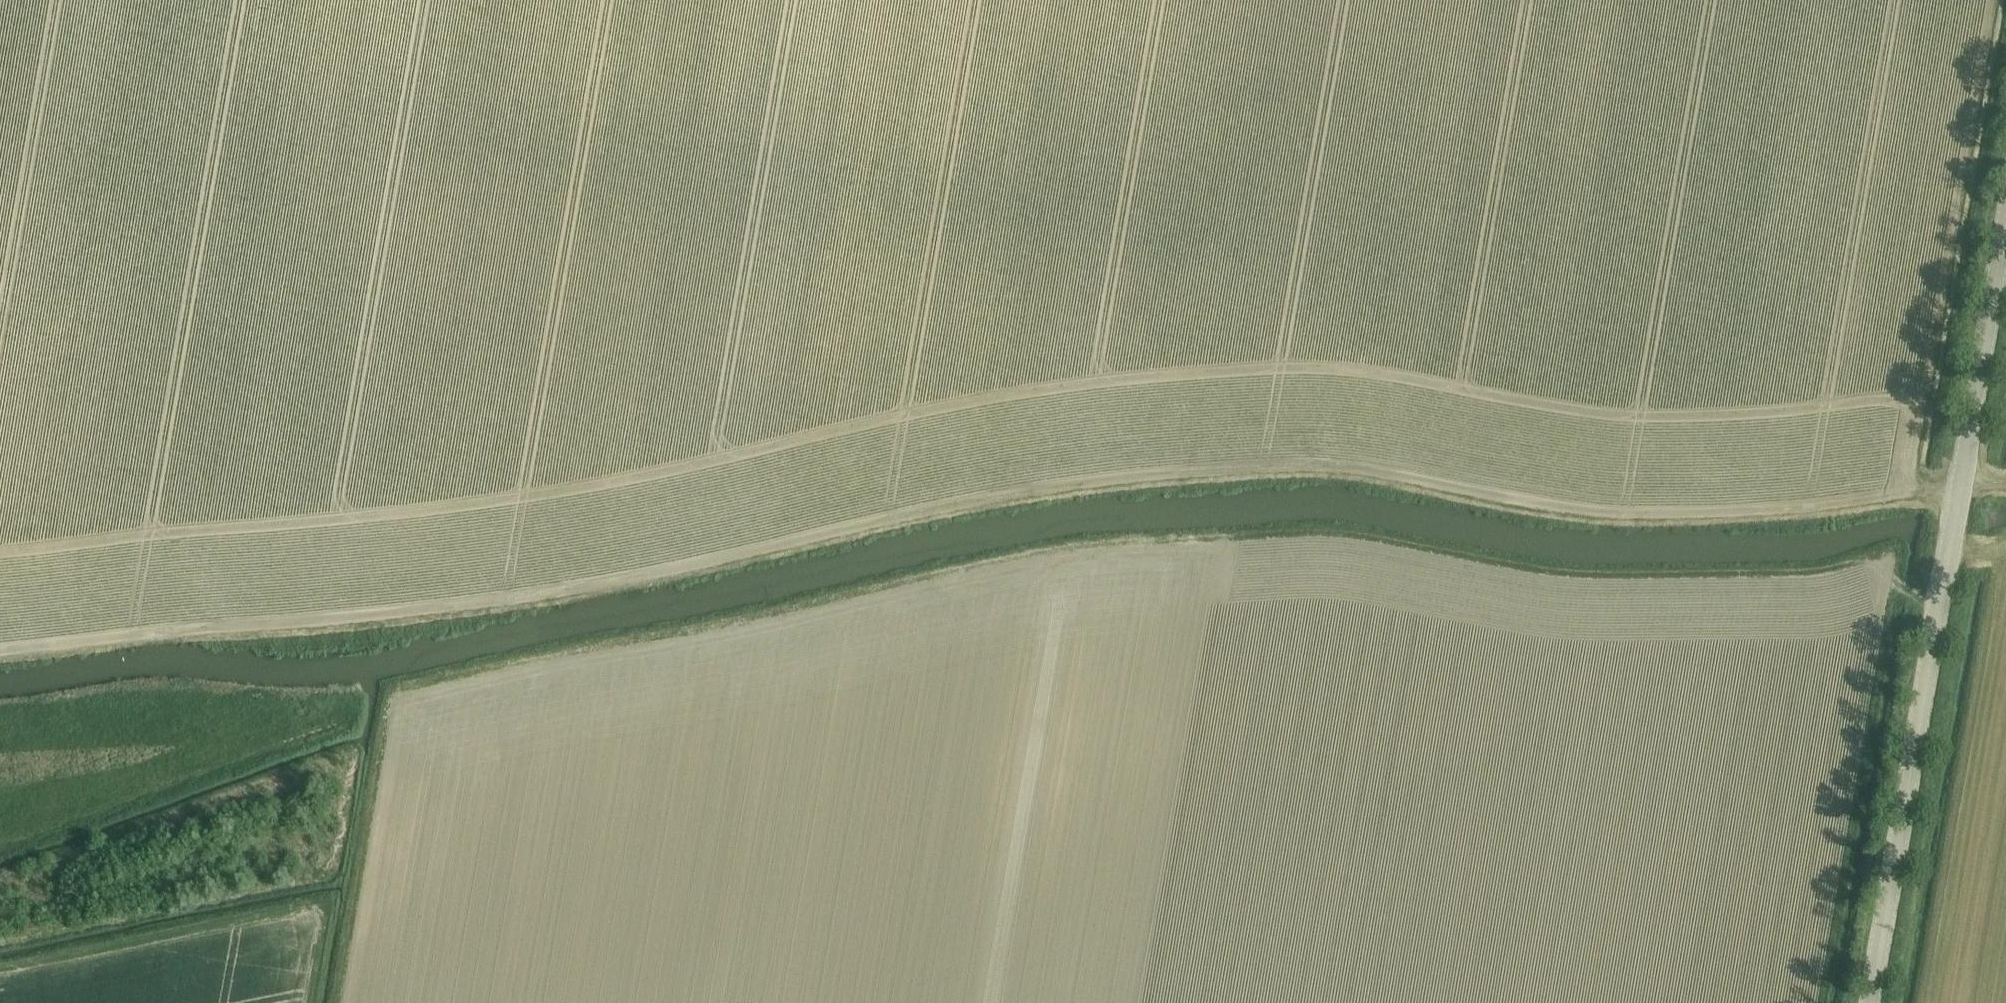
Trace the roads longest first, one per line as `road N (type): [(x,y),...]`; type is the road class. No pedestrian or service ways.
road 1 (unclassified): [(1868,1002),(2005,208)]

